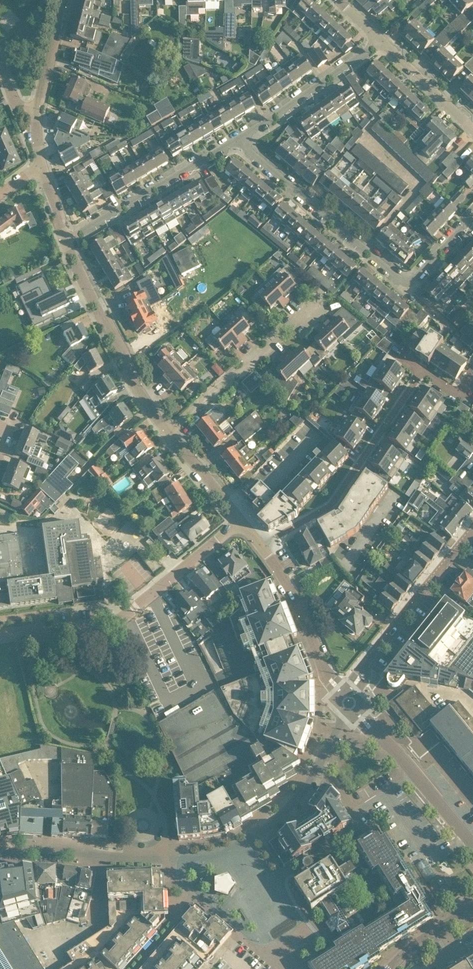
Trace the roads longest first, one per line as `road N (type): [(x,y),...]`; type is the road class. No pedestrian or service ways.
road 1 (residential): [(347,703),(304,789),(243,840),(182,859),(52,850),(0,856)]
road 2 (residential): [(238,141),(400,278),(420,272),(472,216)]
road 3 (residential): [(0,634),(136,602),(242,521)]
road 4 (residential): [(261,544),(326,511),(420,371)]
road 5 (residential): [(170,437),(111,348),(68,246)]
road 6 (tertiary): [(472,532),(365,666),(347,703)]
road 7 (residential): [(238,141),(68,246)]
road 8 (residential): [(170,437),(260,359),(309,303)]
road 9 (tertiary): [(472,847),(347,703)]
road 10 (residential): [(347,703),(261,544)]
road 11 (residential): [(380,42),(238,141)]
road 12 (residential): [(472,128),(380,42)]

